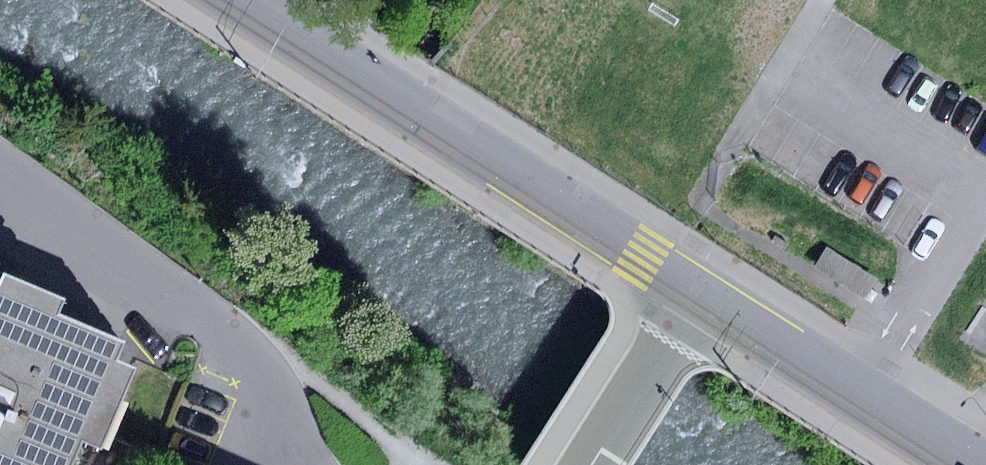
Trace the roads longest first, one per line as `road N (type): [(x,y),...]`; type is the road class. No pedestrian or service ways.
road 1 (secondary): [(243,0),(703,296)]
road 2 (residential): [(304,464),(269,381),(241,344),(0,162)]
road 3 (secondary): [(703,296),(972,464)]
road 4 (residential): [(594,464),(703,296)]

